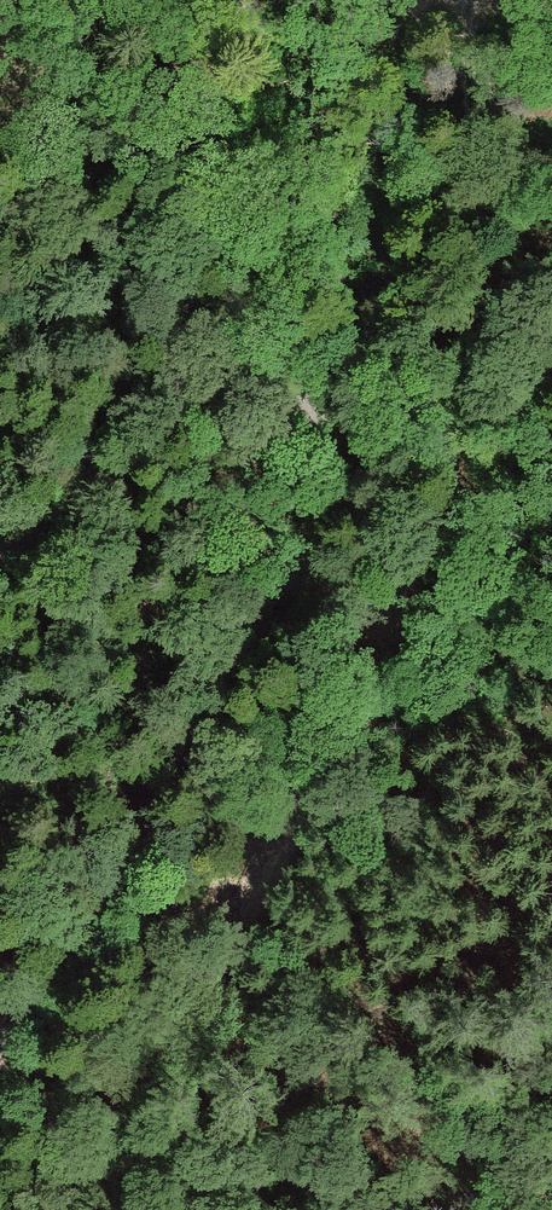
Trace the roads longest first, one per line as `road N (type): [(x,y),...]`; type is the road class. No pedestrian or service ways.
road 1 (unclassified): [(0,1042),(92,916),(302,562),(333,495),(333,448),(281,376),(233,365),(195,370),(139,402),(29,537),(0,555)]
road 2 (track): [(88,1209),(386,623),(364,599),(302,562)]
road 3 (track): [(386,623),(480,416),(507,273),(468,49)]

